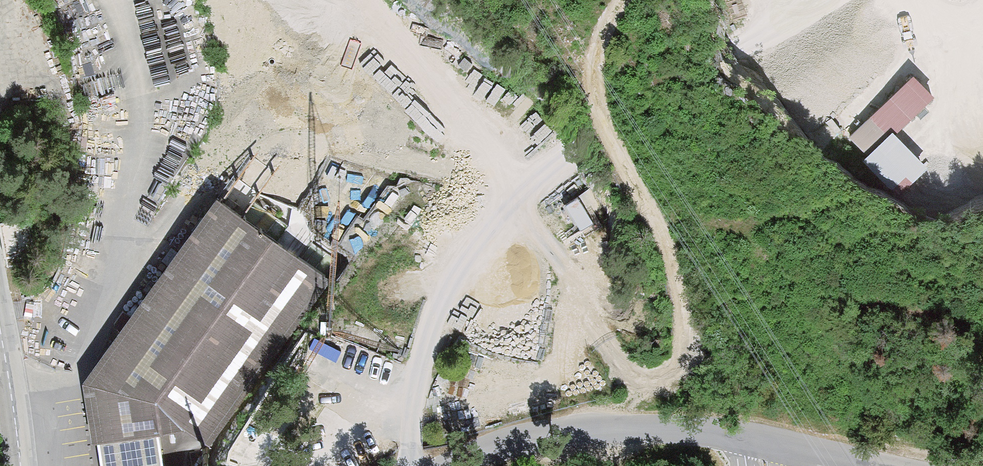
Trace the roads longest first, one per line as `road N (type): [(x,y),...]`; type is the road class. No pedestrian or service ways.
road 1 (track): [(599,434),(656,399),(682,347),(679,262),(603,75),(623,0)]
road 2 (unclassified): [(425,465),(495,441),(599,434),(789,448),(880,465)]
road 3 (unclassified): [(417,465),(422,346),(498,208)]
road 4 (tertiary): [(0,326),(19,465)]

